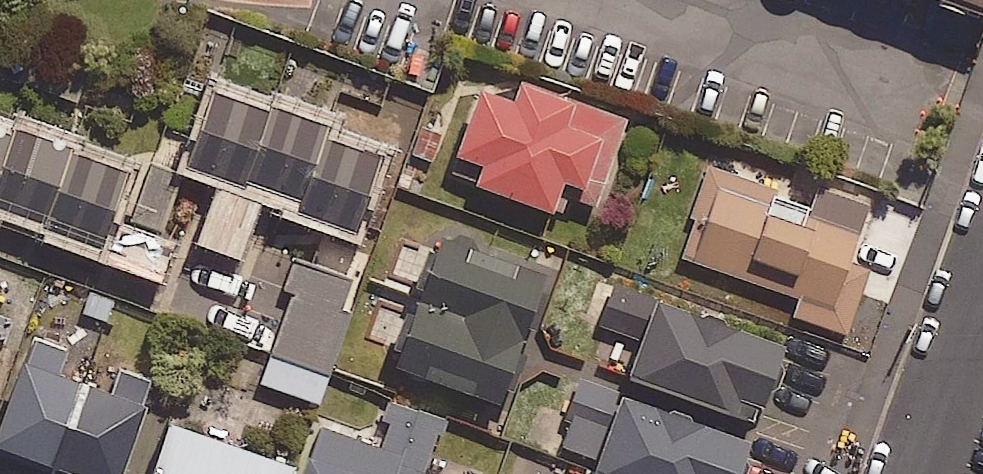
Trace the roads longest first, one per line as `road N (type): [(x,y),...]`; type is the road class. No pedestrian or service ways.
road 1 (residential): [(922,473),(982,304)]

